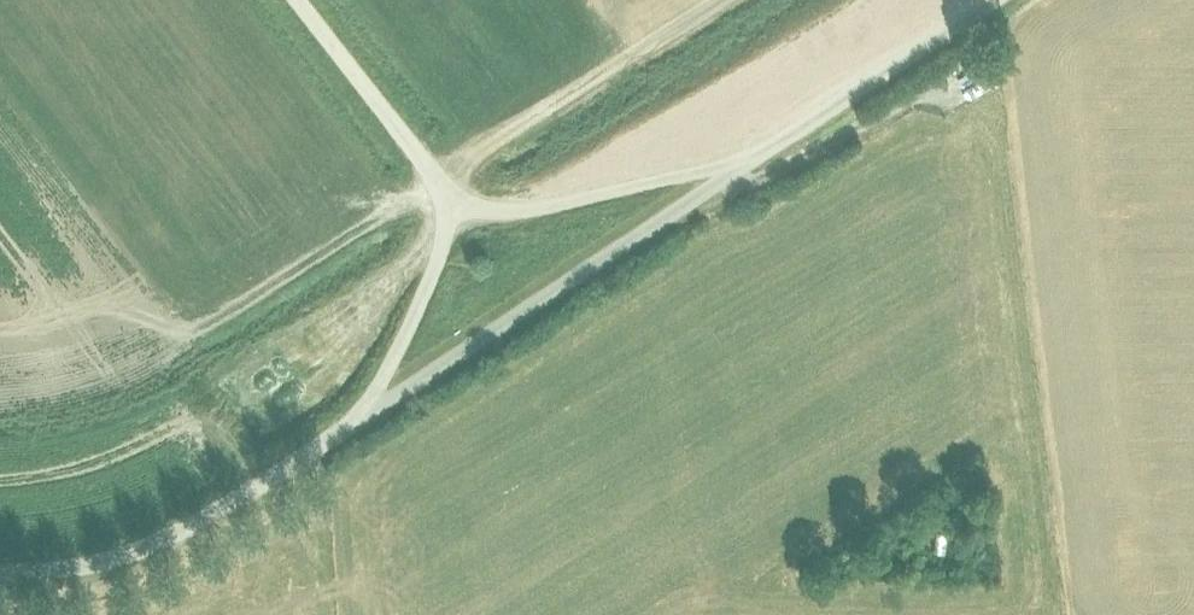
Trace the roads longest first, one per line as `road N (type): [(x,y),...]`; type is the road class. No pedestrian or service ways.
road 1 (tertiary): [(367,416),(740,167)]
road 2 (tertiary): [(0,567),(144,551),(367,416)]
road 3 (tertiary): [(740,167),(991,0)]
road 4 (unclassified): [(740,167),(523,212),(458,211)]
road 5 (unclassified): [(458,211),(294,0)]
road 6 (unclassified): [(458,211),(367,416)]

